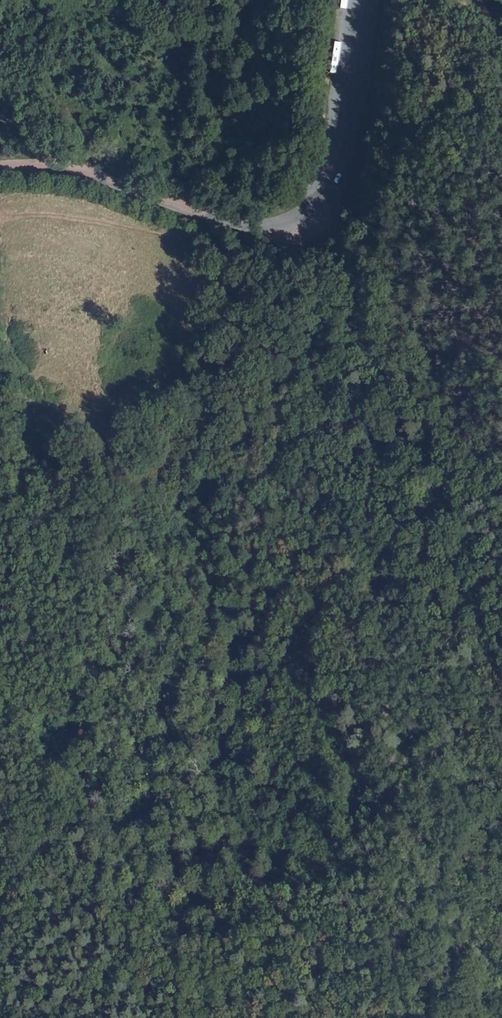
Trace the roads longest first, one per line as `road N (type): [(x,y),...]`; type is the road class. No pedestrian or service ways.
road 1 (unclassified): [(0,167),(86,170),(205,216),(274,228),(334,184),(351,145),(370,0)]

